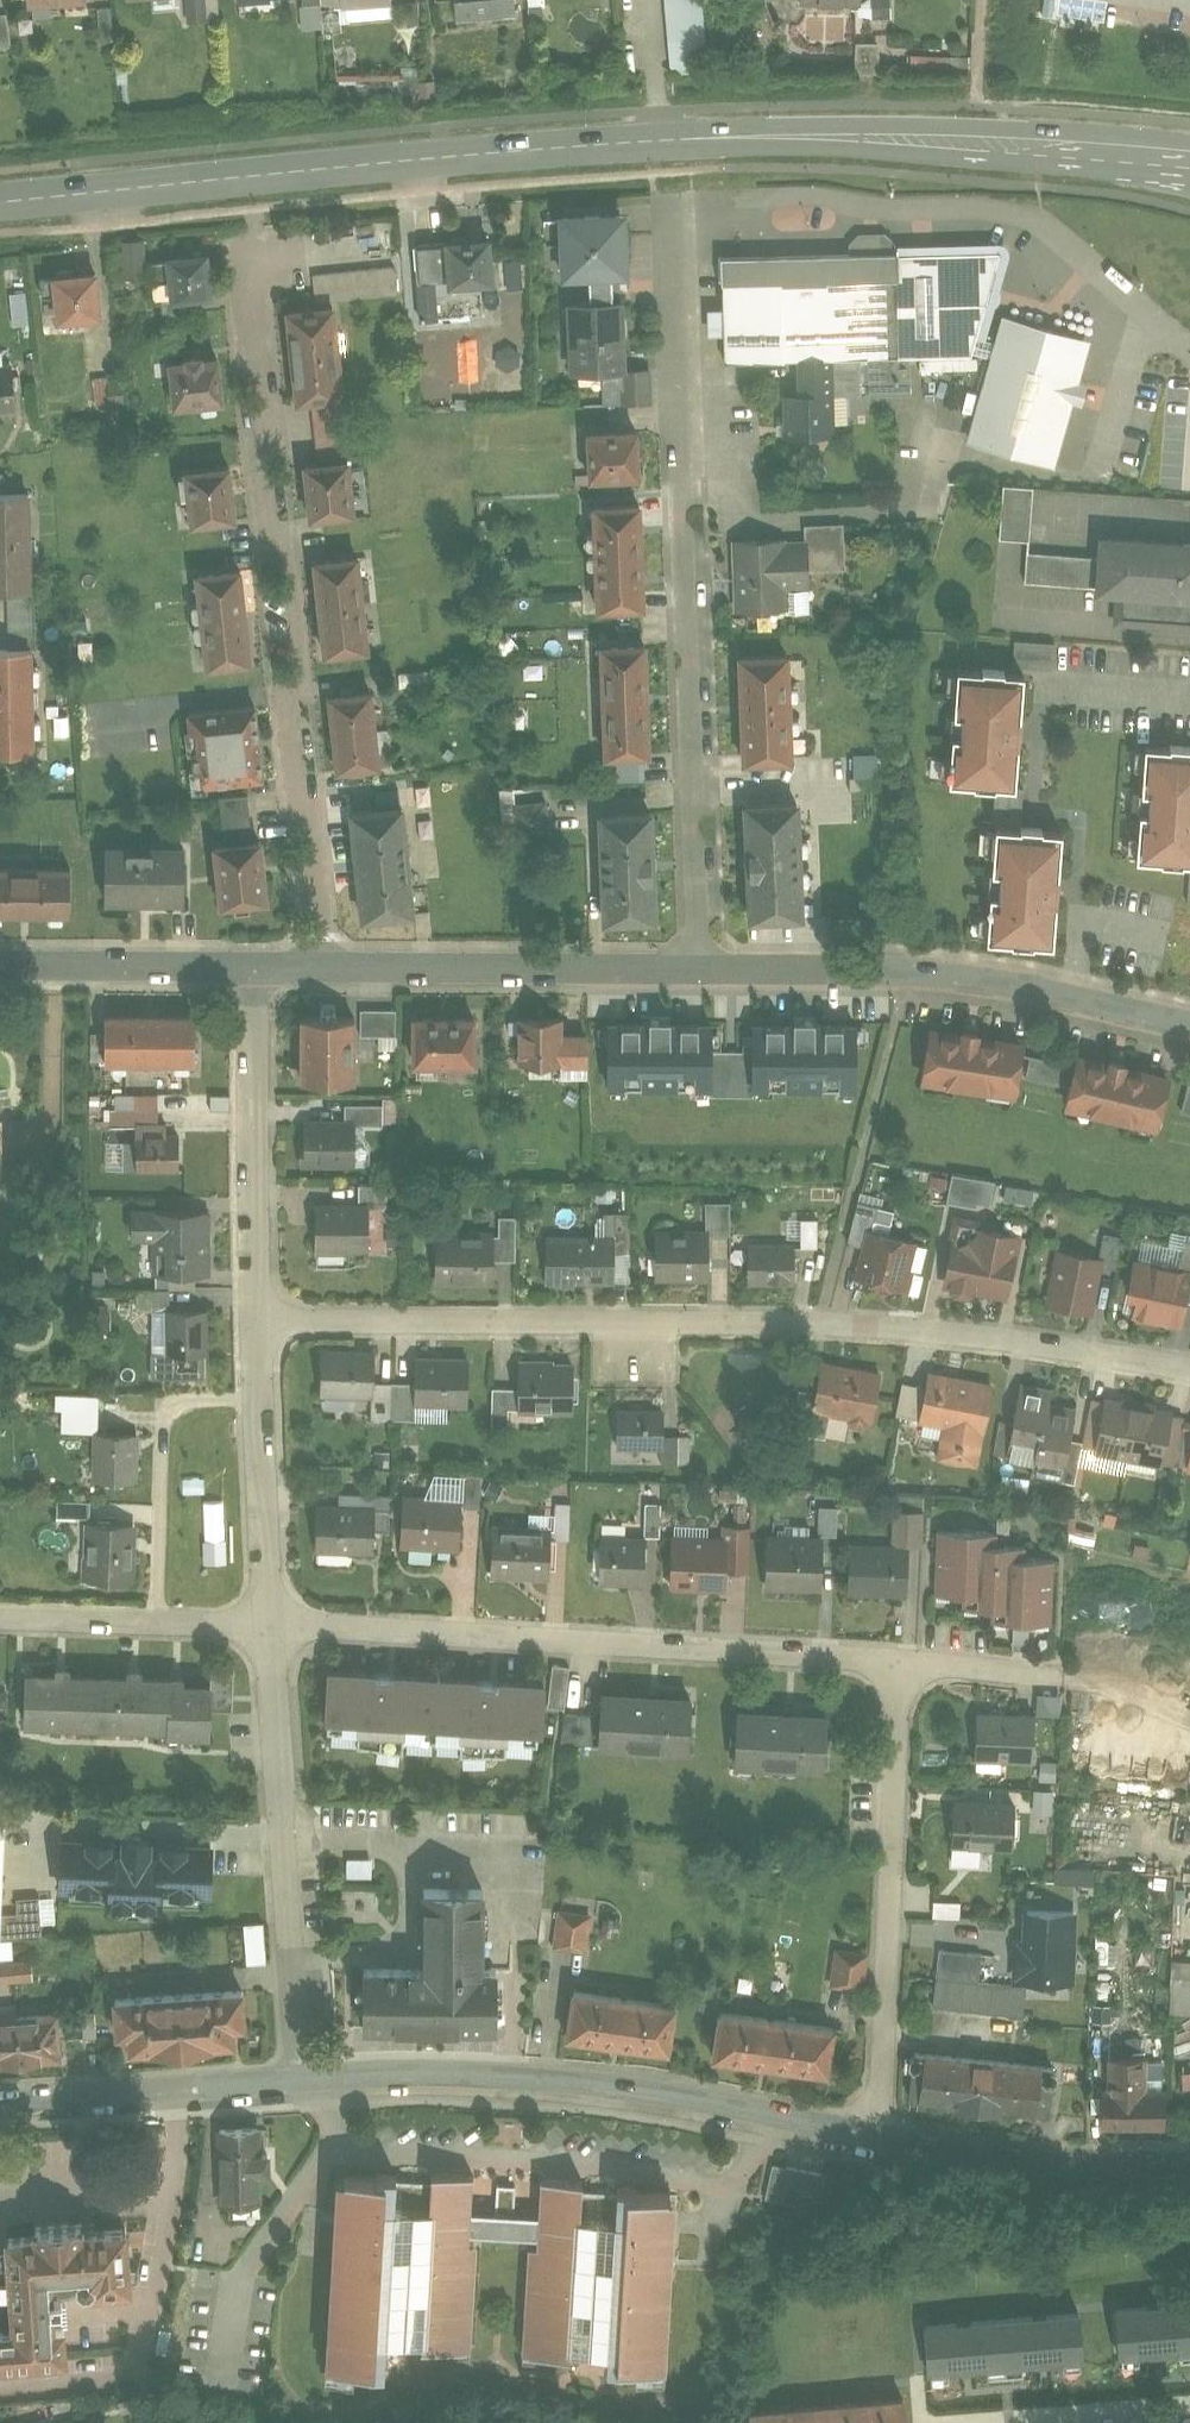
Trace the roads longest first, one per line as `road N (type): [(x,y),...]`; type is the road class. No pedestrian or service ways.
road 1 (primary): [(1189,165),(973,143),(728,141),(0,206)]
road 2 (residential): [(700,973),(680,220)]
road 3 (residential): [(329,971),(250,265)]
road 4 (residential): [(893,1668),(275,1631)]
road 5 (residential): [(305,2085),(573,2086),(866,2144)]
road 6 (residential): [(656,1328),(818,1326),(1093,1353),(1189,1372)]
road 7 (residential): [(700,973),(906,975),(1189,1030)]
road 8 (residential): [(866,2144),(879,2072),(893,1668)]
road 9 (residential): [(275,1631),(305,2085)]
road 10 (residential): [(261,1326),(656,1328)]
road 11 (residential): [(329,971),(700,973)]
road 12 (residential): [(254,970),(261,1326)]
road 13 (residential): [(866,2144),(1189,2171)]
road 14 (residential): [(0,2111),(305,2085)]
road 15 (residential): [(261,1326),(275,1631)]
road 16 (residential): [(275,1631),(0,1623)]
road 17 (residential): [(0,969),(254,970)]
road 18 (residential): [(1066,1677),(893,1668)]

